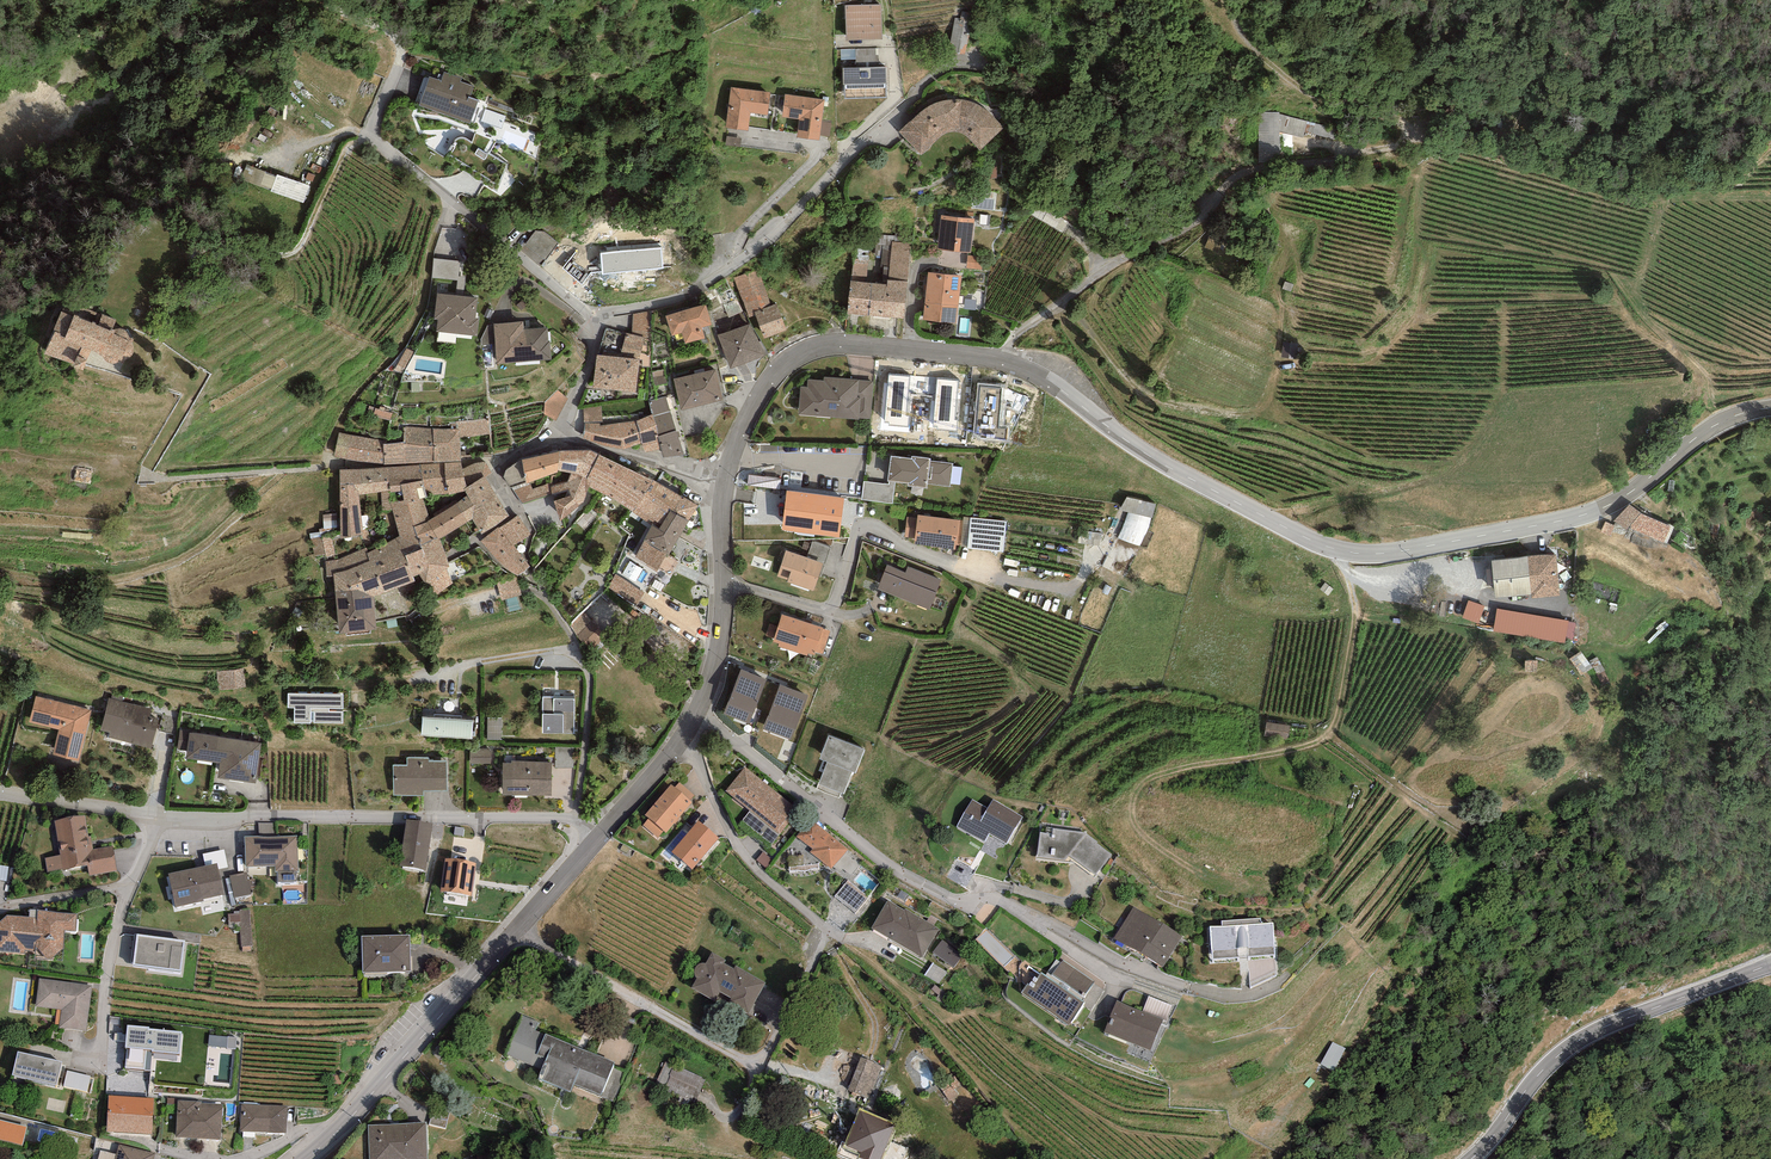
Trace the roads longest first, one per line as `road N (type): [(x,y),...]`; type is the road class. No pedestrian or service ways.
road 1 (tertiary): [(726,477),(743,420),(773,378),(794,360),(838,346),(1002,362),(1030,372),(1130,444),(1298,533),(1359,554),(1593,514),(1720,421),(1770,409)]
road 2 (track): [(1002,362),(1025,328),(1208,213),(1235,179),(1404,143),(1407,132),(1397,121),(1348,112),(1268,63),(1226,0)]
road 3 (residential): [(675,749),(756,872),(829,935),(772,1047),(757,1060),(725,1048),(519,933)]
road 4 (residential): [(0,794),(163,816),(557,818),(573,820),(596,842)]
road 5 (residential): [(1186,987),(1010,905),(944,896),(892,869),(697,709)]
road 6 (residential): [(973,69),(954,66),(927,81),(773,239),(699,289),(593,316)]
road 7 (track): [(1407,132),(1495,151),(1598,145),(1647,169),(1735,180),(1770,150)]
road 8 (residential): [(402,53),(372,133),(593,316)]
road 9 (tertiary): [(1770,967),(1578,1040),(1532,1080),(1470,1158)]
road 10 (track): [(1473,842),(1337,743),(1359,554)]
road 11 (tertiary): [(308,1158),(519,933)]
road 12 (tertiary): [(697,709),(712,683),(721,632),(726,477)]
road 13 (residential): [(560,438),(726,477)]
road 14 (track): [(372,133),(345,150),(302,243),(276,254)]
road 15 (residential): [(593,316),(590,366),(560,438)]
road 16 (tertiary): [(596,842),(675,749)]

